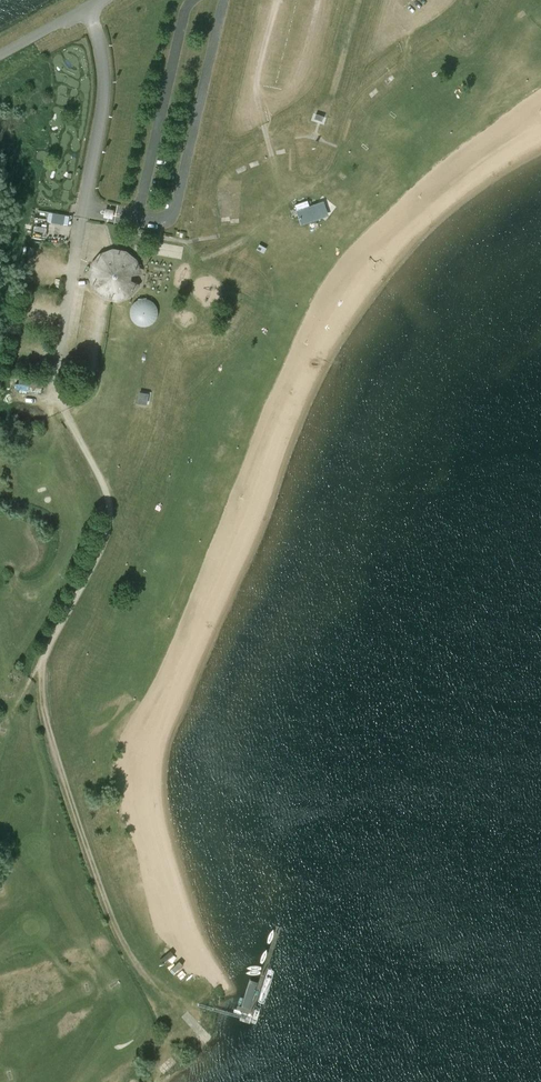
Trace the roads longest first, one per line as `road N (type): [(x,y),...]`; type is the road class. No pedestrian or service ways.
road 1 (track): [(42,657),(45,718),(111,919),(163,998)]
road 2 (track): [(114,507),(97,557),(0,726)]
road 3 (unclassified): [(83,213),(109,96),(97,31),(84,10)]
road 4 (unclassified): [(84,10),(100,94),(83,213)]
road 5 (unclassified): [(83,213),(53,381)]
road 6 (track): [(53,381),(114,507)]

